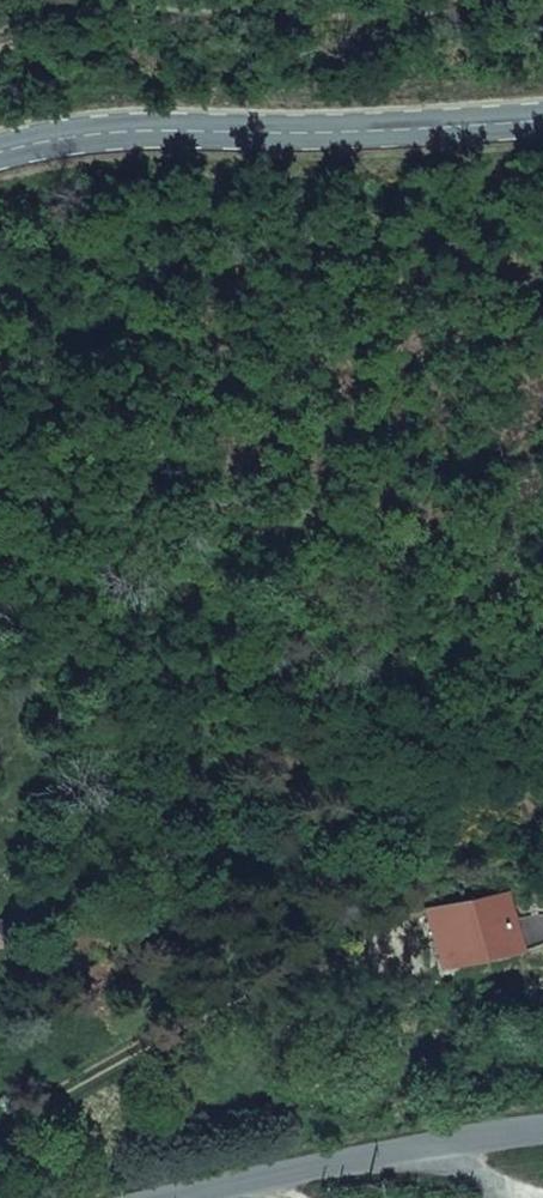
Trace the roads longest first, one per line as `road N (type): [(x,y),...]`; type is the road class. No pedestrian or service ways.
road 1 (secondary): [(0,159),(110,133),(542,121)]
road 2 (tertiary): [(186,1197),(309,1167),(542,1133)]

